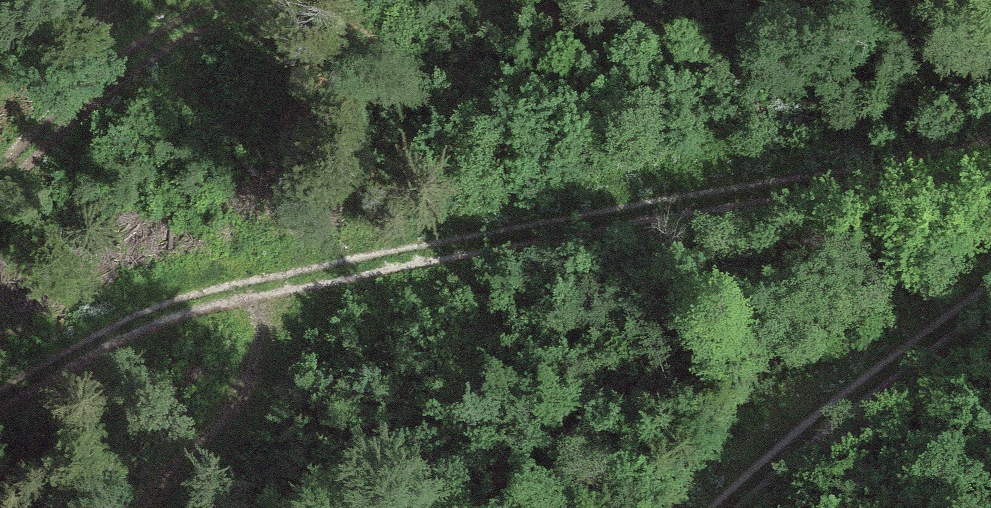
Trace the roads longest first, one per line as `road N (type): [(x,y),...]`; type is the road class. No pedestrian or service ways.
road 1 (track): [(990,135),(908,160),(451,239),(271,279)]
road 2 (track): [(733,507),(990,289)]
road 3 (track): [(271,279),(134,319),(0,394)]

